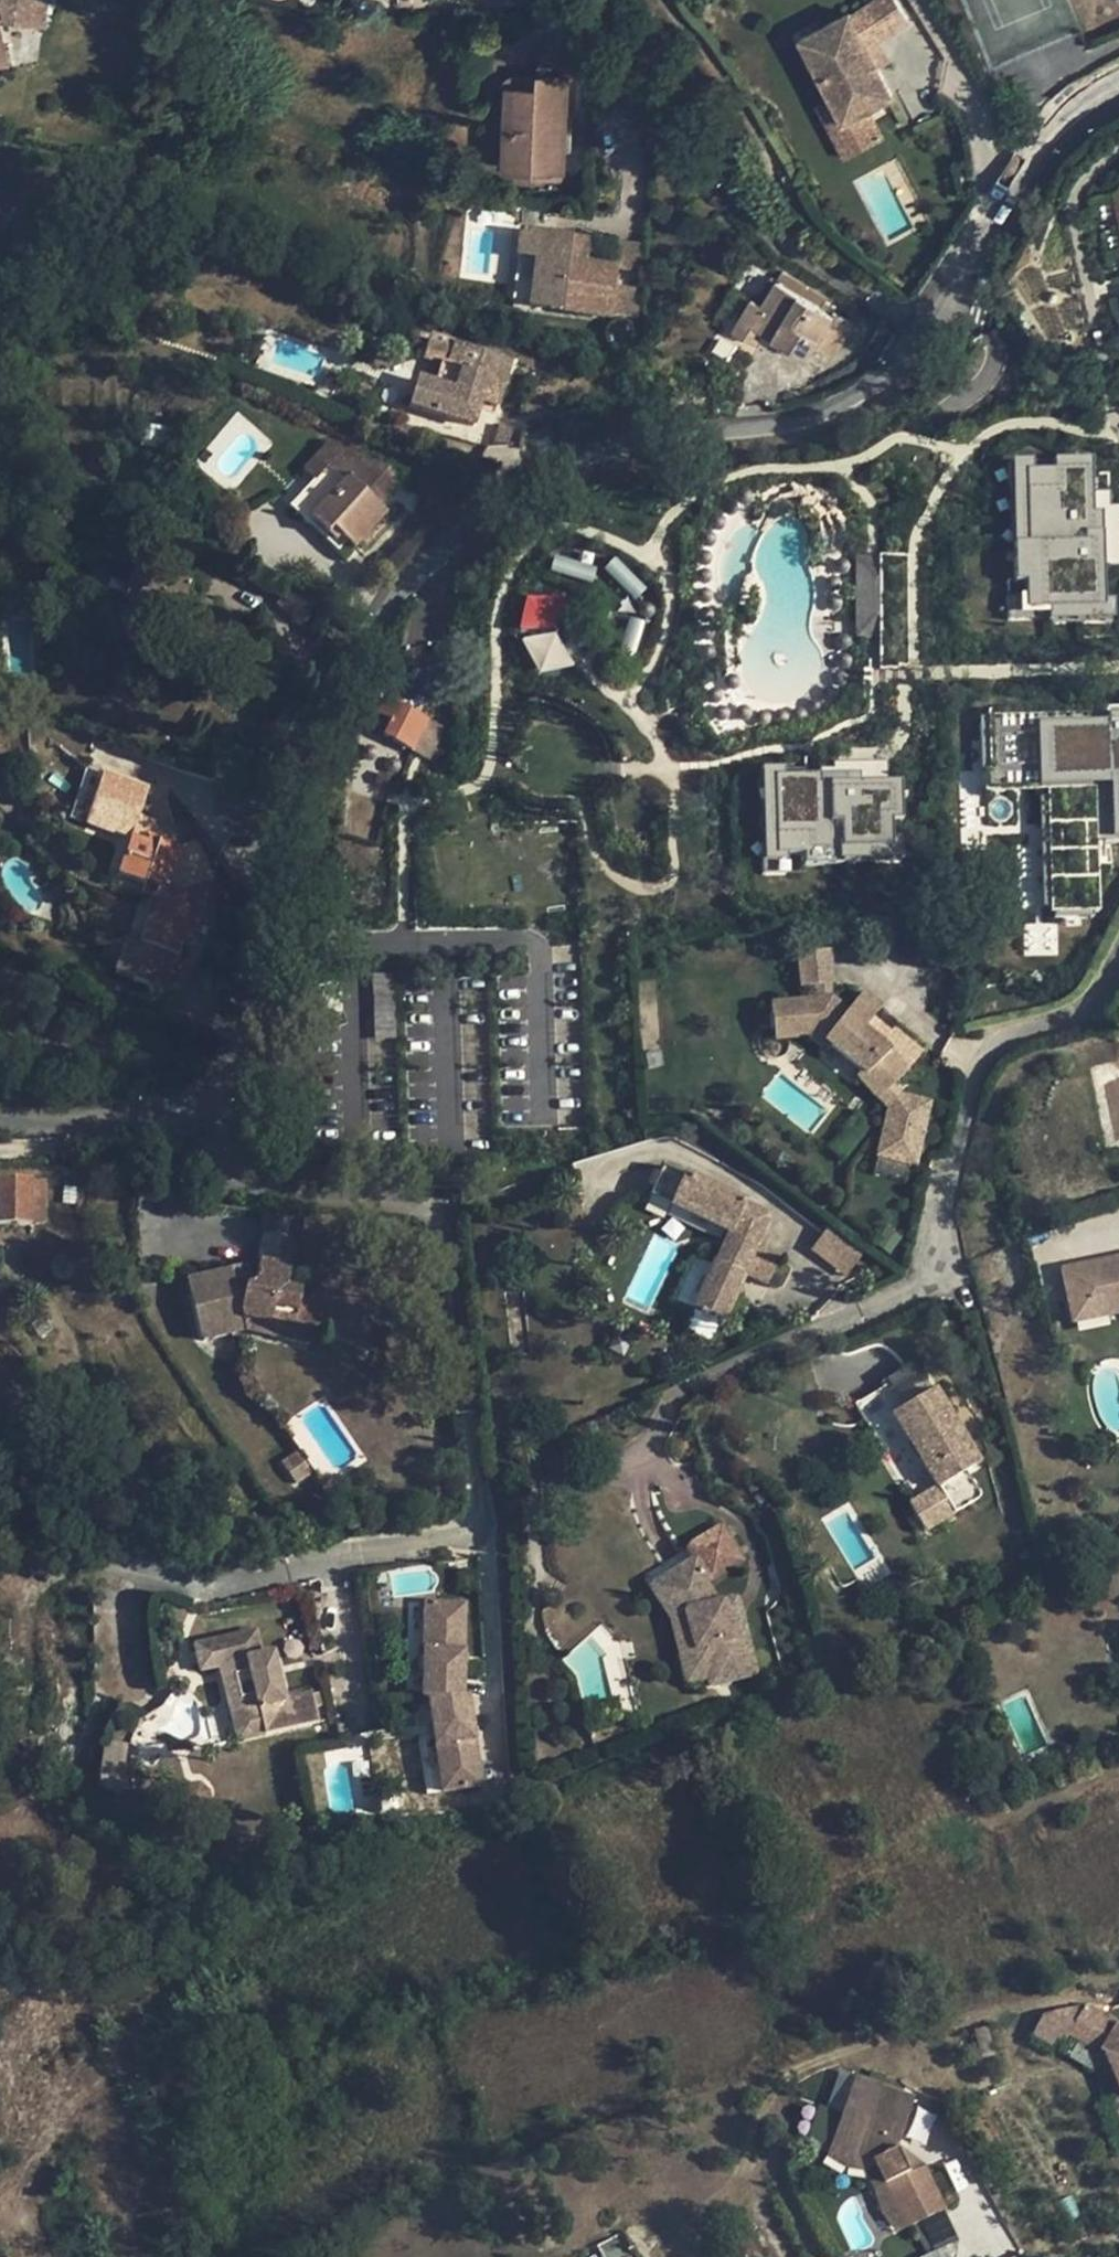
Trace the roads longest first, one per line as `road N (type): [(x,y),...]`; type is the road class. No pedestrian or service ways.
road 1 (residential): [(184,1119),(251,1013),(279,863),(323,755),(389,643),(526,497),(624,452),(745,437),(874,390),(909,357),(975,239),(1043,143),(1118,76)]
road 2 (residential): [(719,1371),(919,1288),(933,1262),(975,1072),(994,1042),(1016,1030),(1080,1017),(1118,964)]
road 3 (residential): [(184,1119),(238,1180),(297,1193),(388,1197),(437,1210),(481,1511)]
road 4 (residential): [(0,1112),(184,1119)]

